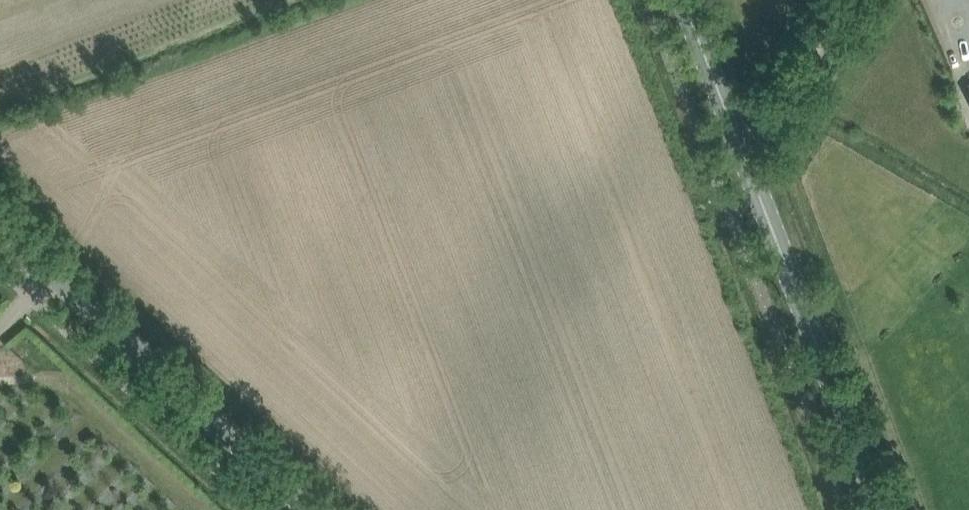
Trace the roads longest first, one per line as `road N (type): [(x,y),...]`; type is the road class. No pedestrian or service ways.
road 1 (tertiary): [(880,509),(685,0)]
road 2 (tertiary): [(312,509),(0,221)]
road 3 (track): [(713,170),(746,156),(789,103),(847,0)]

